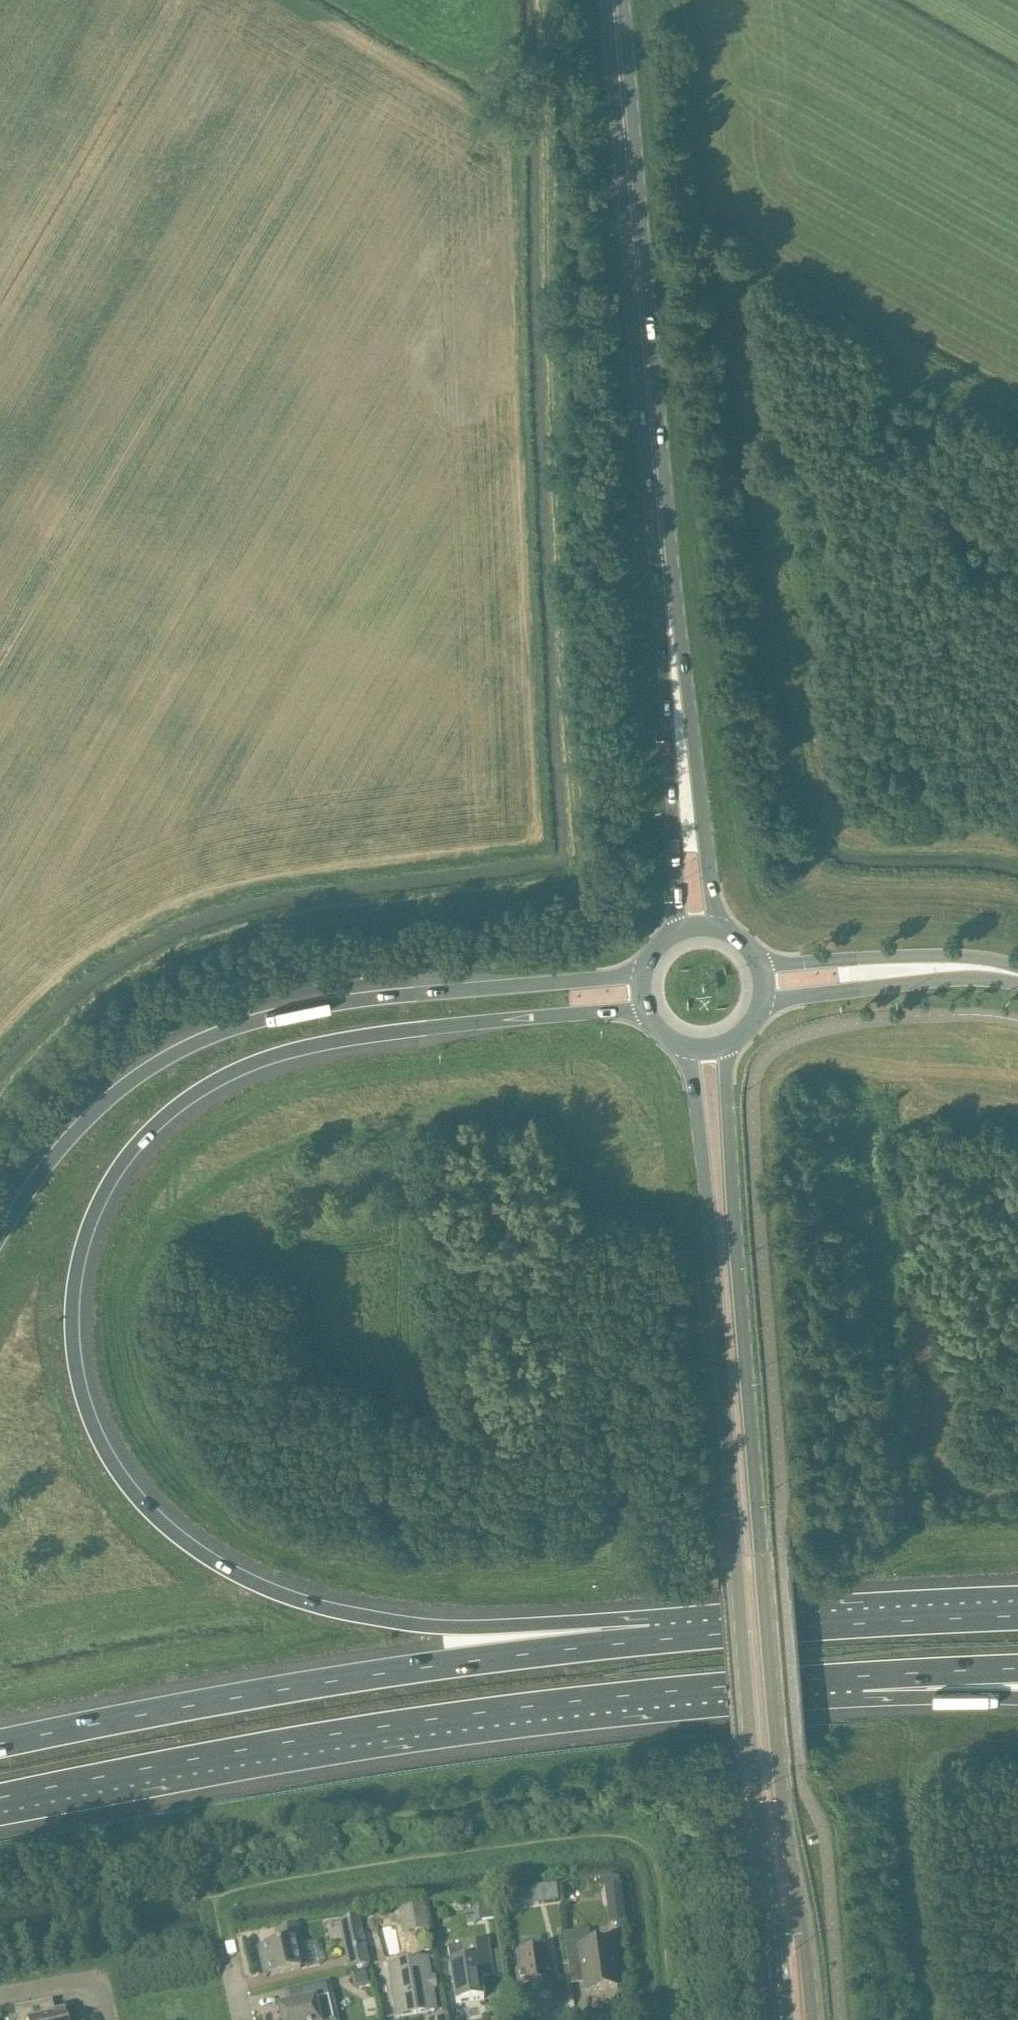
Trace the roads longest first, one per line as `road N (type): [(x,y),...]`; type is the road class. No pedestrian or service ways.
road 1 (motorway): [(658,1640),(584,1621),(386,1621),(278,1596),(229,1572),(139,1503),(110,1460),(75,1362),(72,1317),(77,1269),(109,1184),(186,1098),(236,1069),(366,1034),(579,1012),(634,1011),(656,1020)]
road 2 (primary): [(813,2019),(728,1092),(728,1056),(738,1039)]
road 3 (primary): [(682,1043),(741,1576),(775,2019)]
road 4 (motorway): [(0,1798),(490,1712),(863,1676)]
road 5 (motorway): [(651,969),(336,1004),(196,1042),(91,1114),(0,1236)]
road 6 (motorway): [(658,1640),(471,1662),(0,1745)]
road 7 (primary): [(664,554),(619,0)]
road 8 (primary): [(664,554),(677,938)]
road 9 (primary): [(725,933),(664,554)]
road 10 (motorway): [(1017,1617),(658,1640)]
road 11 (secondary): [(766,982),(956,968),(1017,974)]
road 12 (motorway): [(863,1676),(923,1697),(1017,1697)]
road 13 (motorway): [(863,1676),(1017,1668)]
road 14 (residential): [(107,2019),(97,1982),(0,1998)]

